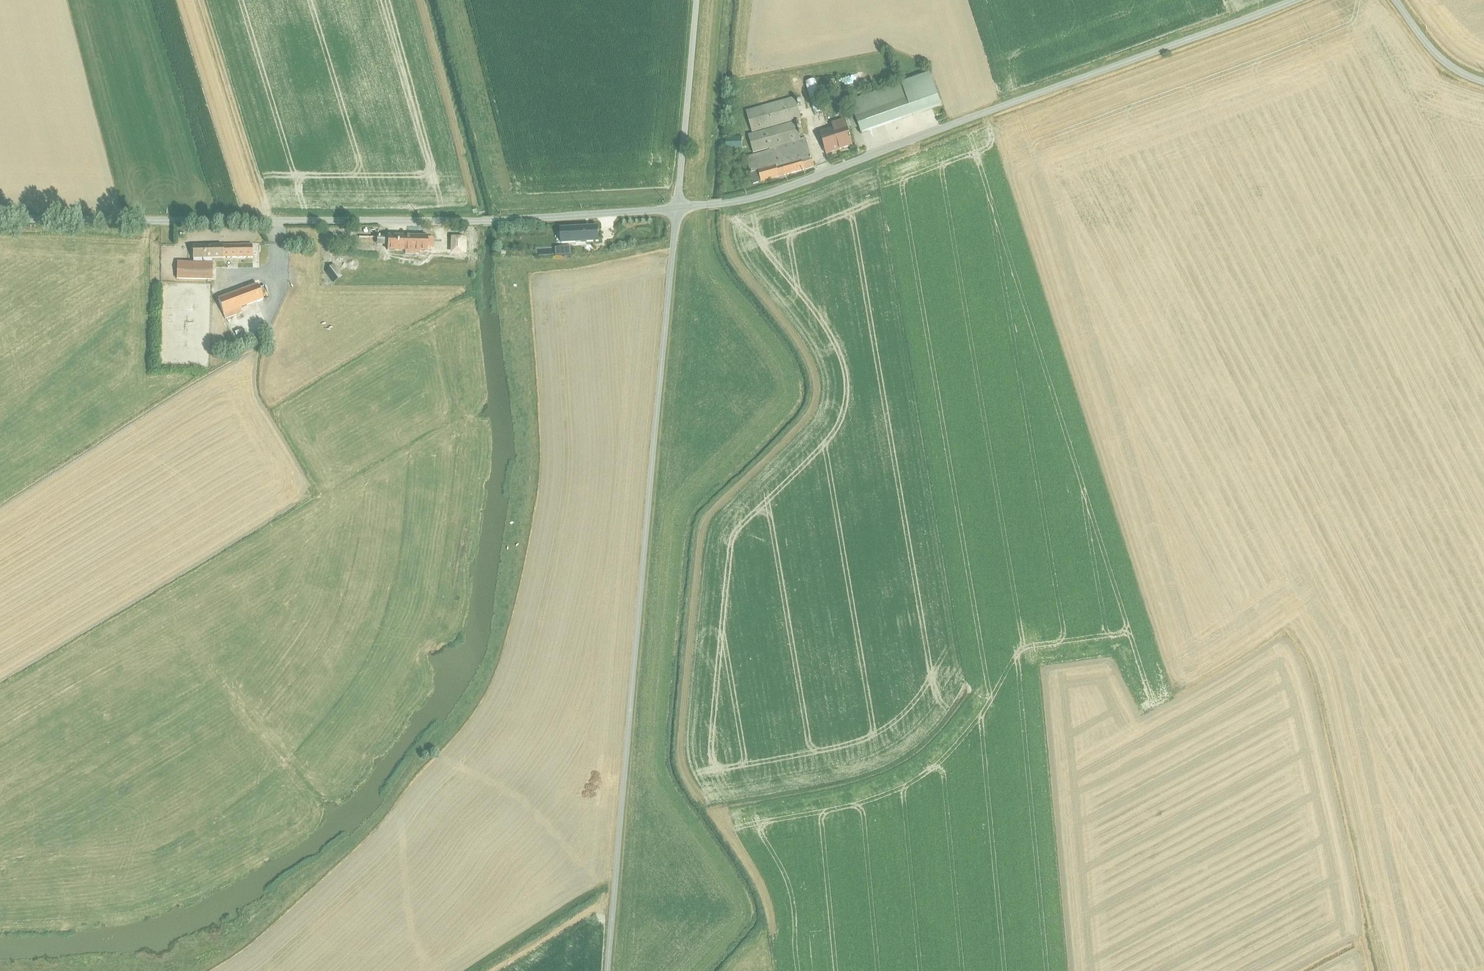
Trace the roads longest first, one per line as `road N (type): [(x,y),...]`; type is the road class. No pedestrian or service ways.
road 1 (unclassified): [(678,209),(608,970)]
road 2 (unclassified): [(0,221),(276,224),(678,209)]
road 3 (unclassified): [(678,209),(765,195),(1296,0)]
road 4 (track): [(201,0),(276,224)]
road 5 (unclassified): [(697,0),(678,209)]
road 6 (unclassified): [(1483,82),(1439,57),(1395,0)]

